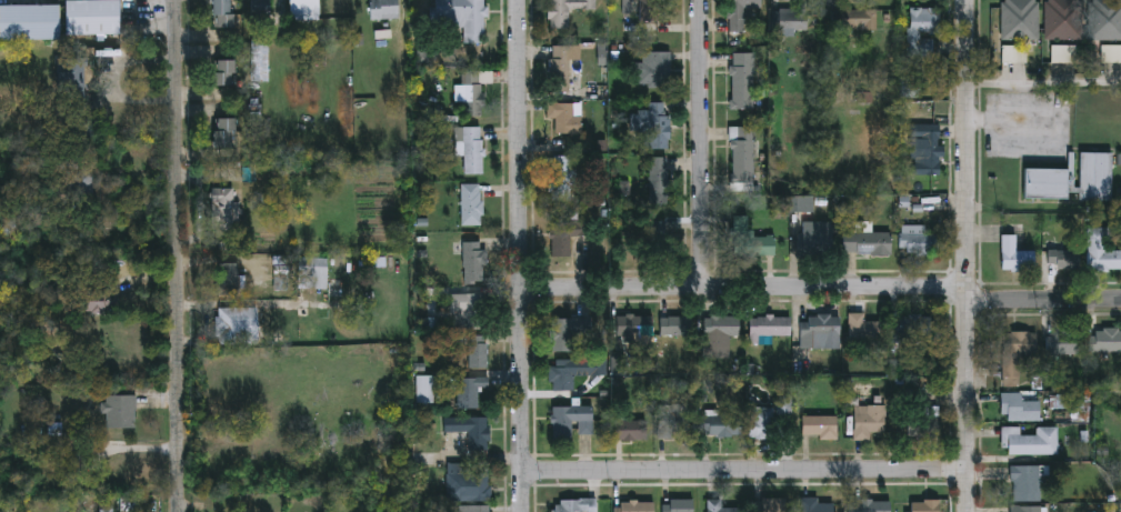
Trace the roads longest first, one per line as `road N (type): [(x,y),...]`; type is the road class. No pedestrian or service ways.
road 1 (residential): [(1120,298),(1012,302),(969,285),(524,288)]
road 2 (residential): [(522,0),(526,511)]
road 3 (residential): [(180,0),(182,511)]
road 4 (residential): [(968,0),(970,511)]
road 5 (residential): [(970,469),(526,471)]
road 6 (residential): [(701,0),(703,287)]

